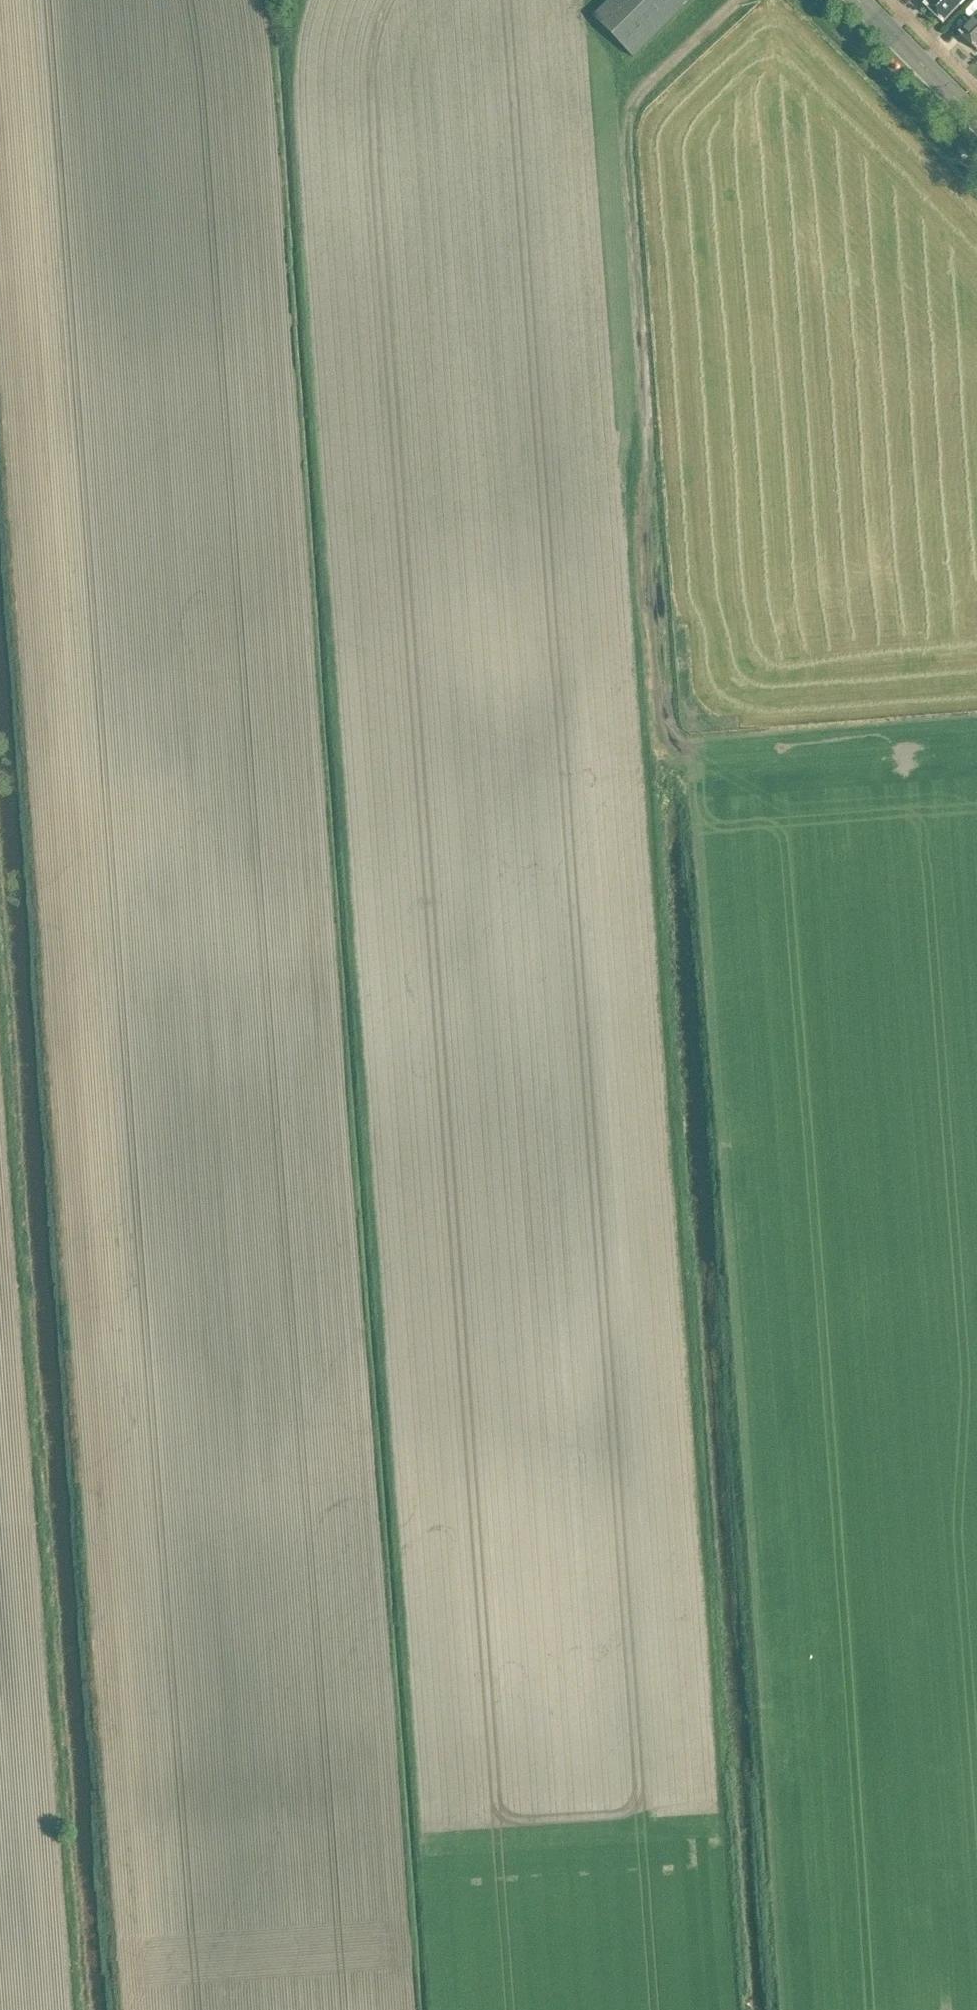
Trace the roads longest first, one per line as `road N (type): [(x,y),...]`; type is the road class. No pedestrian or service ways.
road 1 (tertiary): [(976,123),(855,0)]

